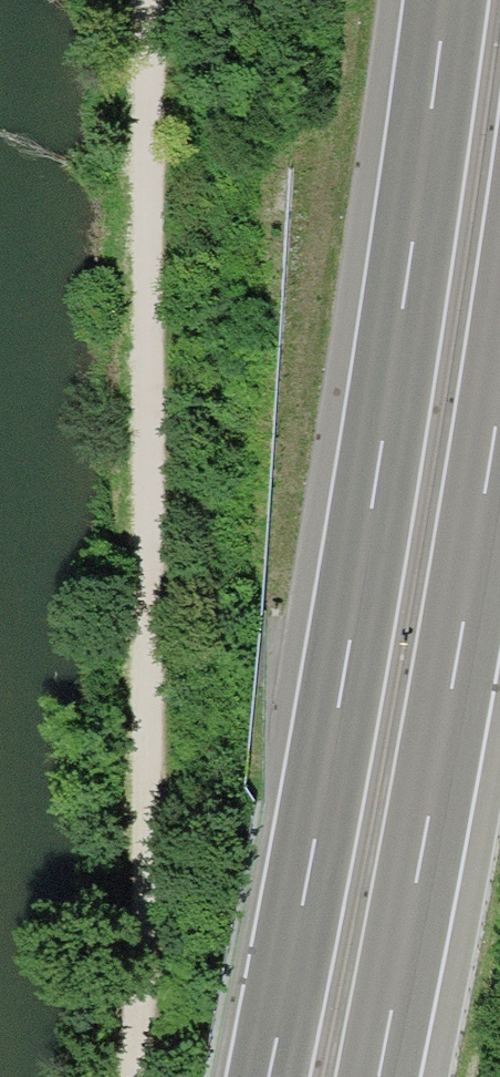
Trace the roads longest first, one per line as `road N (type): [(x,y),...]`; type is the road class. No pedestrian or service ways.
road 1 (motorway): [(443,0),(334,777),(272,1076)]
road 2 (motorway): [(372,1076),(453,656),(499,360)]

